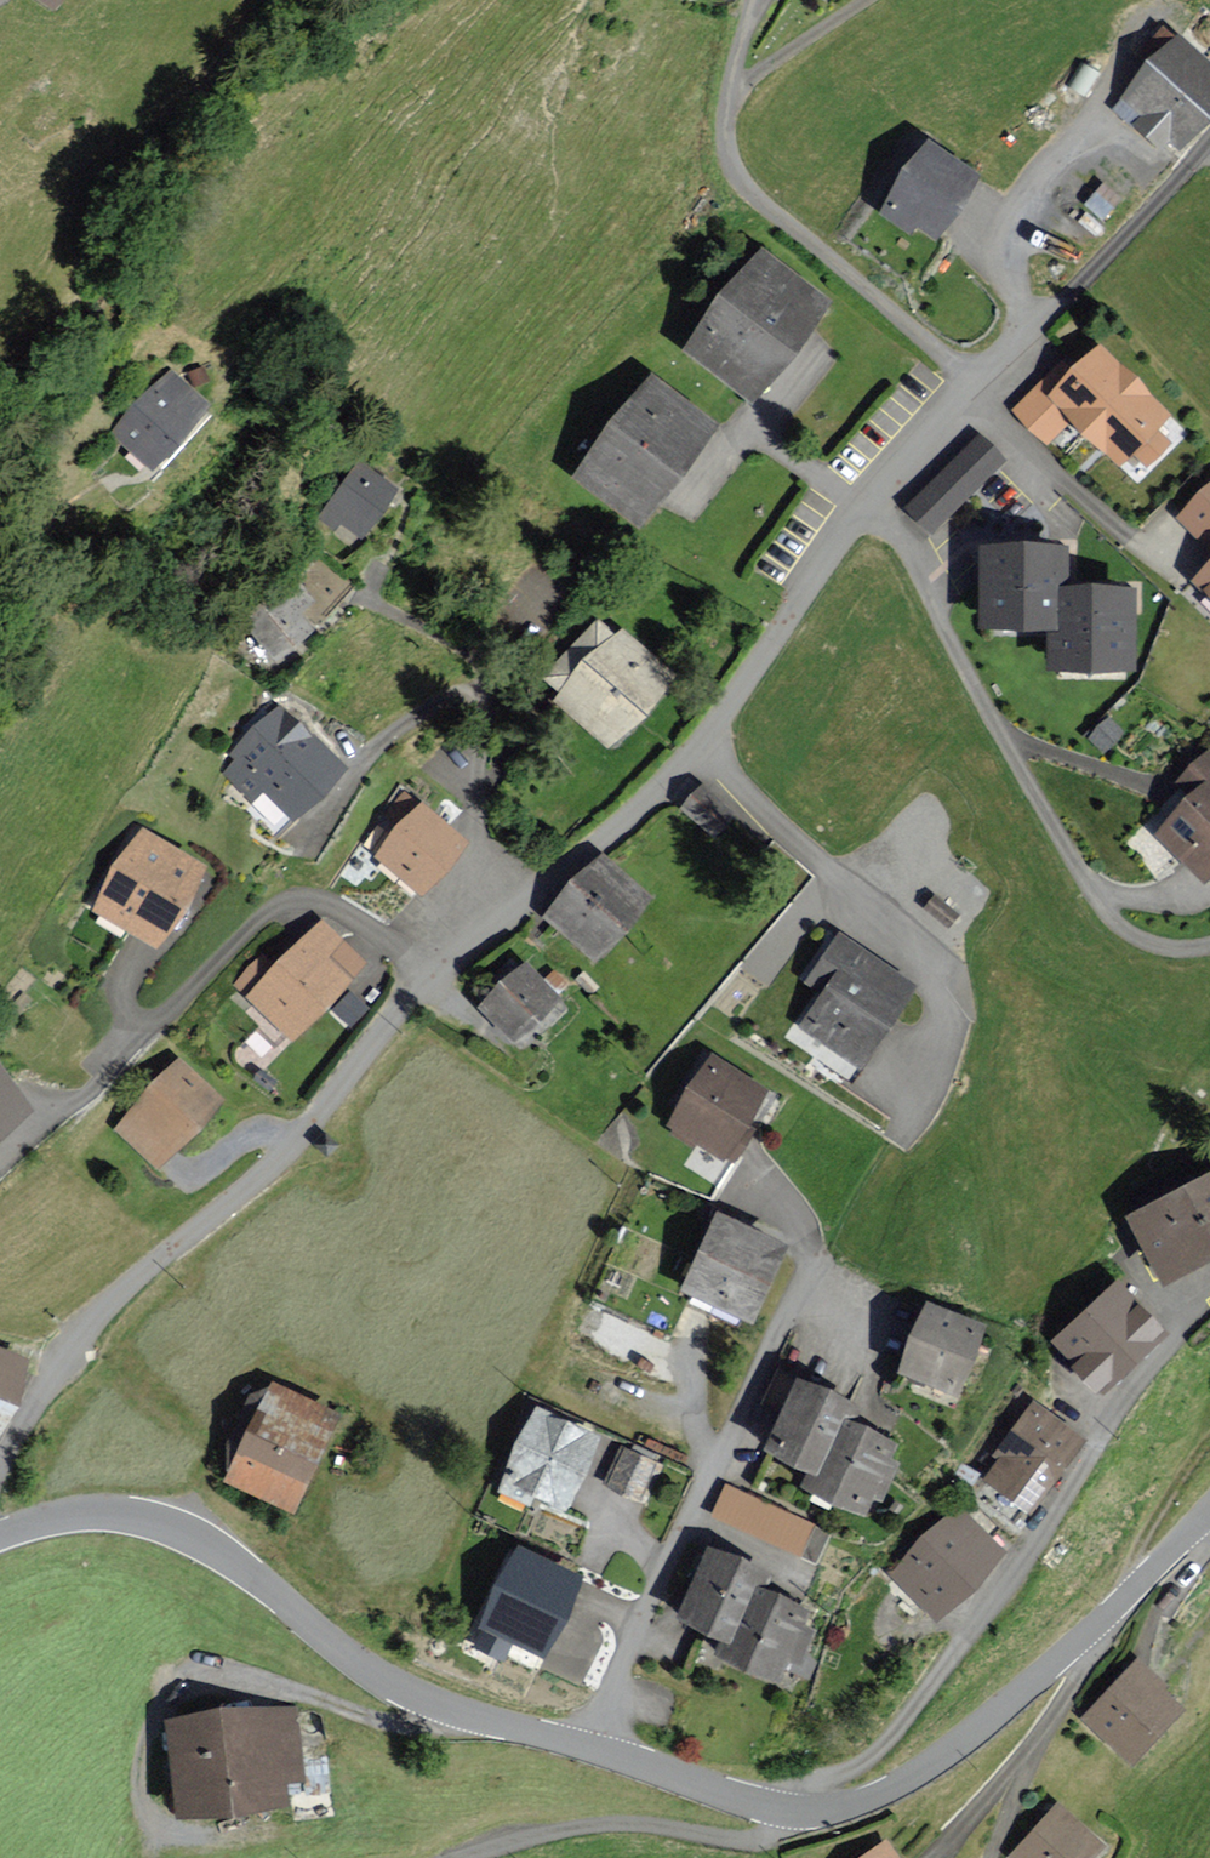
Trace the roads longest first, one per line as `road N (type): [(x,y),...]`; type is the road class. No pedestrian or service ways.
road 1 (residential): [(876,505),(688,765),(616,833),(461,954),(383,1030),(275,1171),(96,1318),(0,1452)]
road 2 (track): [(447,1711),(433,1727),(405,1730),(268,1684),(215,1679),(189,1690),(161,1716),(141,1800),(158,1831),(175,1838),(354,1837),(499,1850)]
road 3 (residential): [(1209,1283),(957,1651),(880,1749),(813,1787),(805,1812)]
road 4 (unclassified): [(0,1536),(72,1515),(165,1525),(237,1566),(356,1661),(417,1698),(586,1749)]
road 5 (residential): [(876,505),(1090,899),(1135,941),(1186,953),(1209,949)]
road 6 (residential): [(802,1274),(586,1749)]
road 7 (unclassified): [(805,1812),(869,1800),(980,1729),(1209,1512)]
road 8 (residential): [(751,0),(726,109),(735,173),(754,198),(981,389)]
road 9 (residential): [(1209,143),(981,389)]
road 10 (unclassified): [(586,1749),(753,1806),(805,1812)]
road 11 (track): [(1209,1437),(1130,1560),(1123,1585),(1130,1592)]
road 12 (residential): [(981,389),(876,505)]

